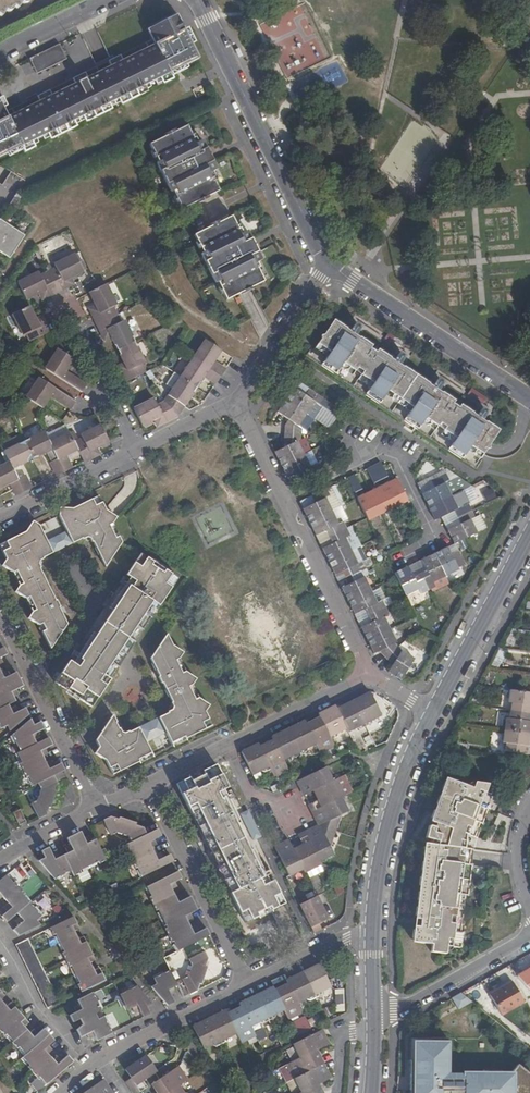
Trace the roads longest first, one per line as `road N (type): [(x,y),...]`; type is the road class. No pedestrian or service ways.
road 1 (tertiary): [(198,0),(329,264)]
road 2 (residential): [(284,503),(387,453),(398,459),(437,539),(397,558)]
road 3 (tertiary): [(329,264),(529,398)]
road 4 (tertiary): [(372,932),(385,833),(433,712)]
road 5 (residential): [(149,784),(247,985)]
road 6 (residential): [(0,614),(98,807)]
road 7 (tertiary): [(433,712),(529,535)]
road 8 (residential): [(284,503),(366,676)]
road 9 (residential): [(373,1008),(408,1007),(529,938)]
road 10 (residential): [(99,1059),(247,985)]
road 11 (residential): [(237,401),(329,264)]
road 12 (residential): [(0,932),(41,1015),(92,1065)]
road 13 (residential): [(63,306),(138,450)]
road 14 (residential): [(366,676),(225,745)]
road 15 (residential): [(0,518),(138,450)]
road 16 (residential): [(247,985),(372,932)]

